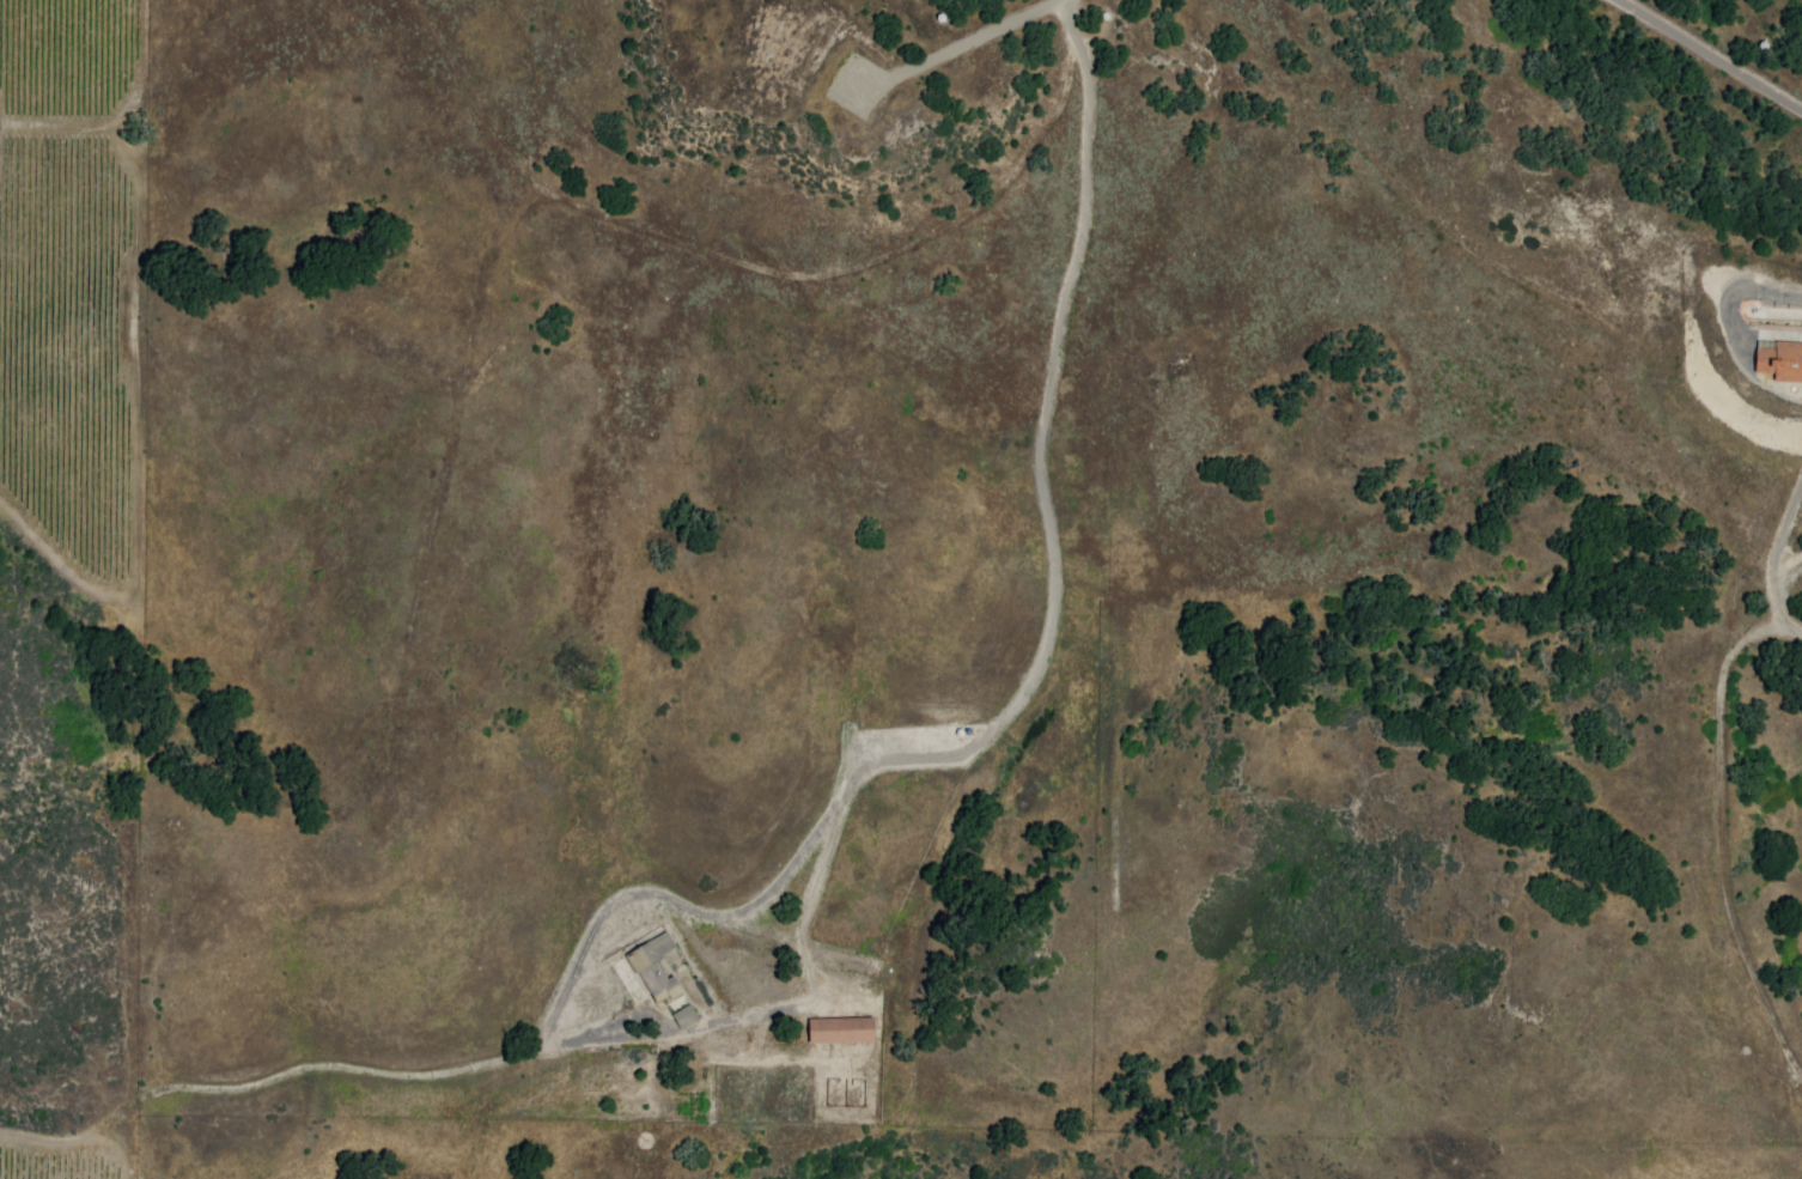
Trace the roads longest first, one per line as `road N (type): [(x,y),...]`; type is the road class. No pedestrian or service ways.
road 1 (residential): [(1073,0),(1072,36),(1089,73),(1084,212),(1057,340),(1048,461),(1065,598),(1059,640),(1034,694),(994,722),(878,713),(854,719),(823,818),(768,885),(726,911),(689,910),(656,889),(617,901),(552,1022),(509,1058),(445,1072),(291,1069),(139,1094),(62,1138),(0,1135)]
road 2 (residential): [(1801,280),(1754,257),(1705,254),(1693,265),(1687,309),(1700,379),(1725,405),(1801,446)]
road 3 (residential): [(1801,110),(1628,0)]
road 4 (residential): [(1801,480),(1774,581),(1780,610),(1801,632)]

